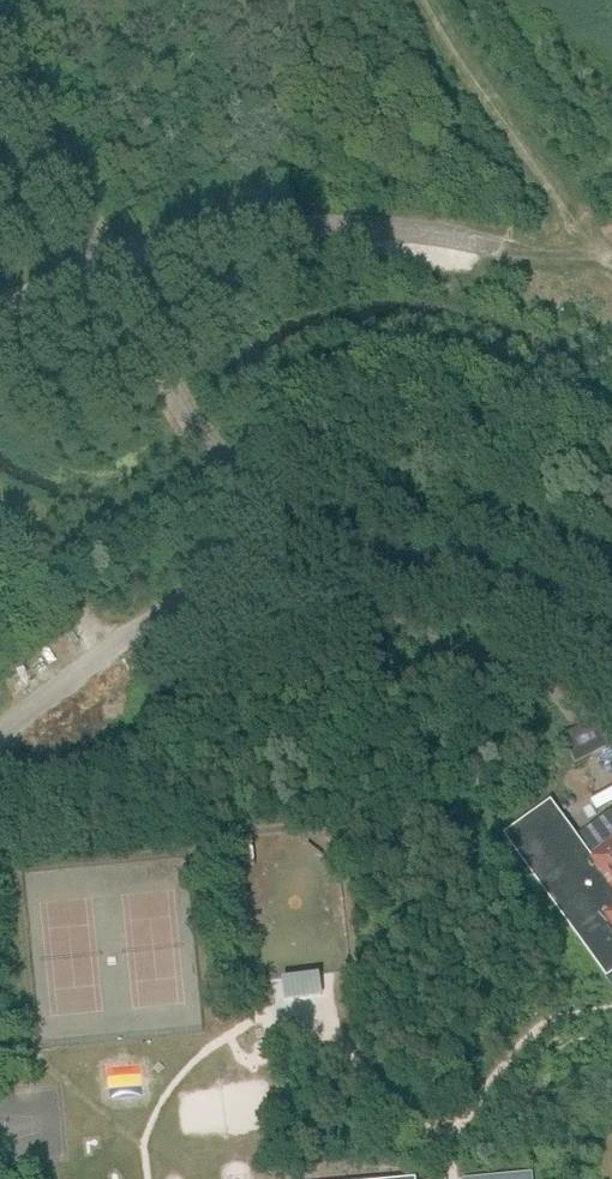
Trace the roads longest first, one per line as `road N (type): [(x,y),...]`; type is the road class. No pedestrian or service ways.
road 1 (unclassified): [(611,657),(559,606),(517,582),(278,512),(230,477),(198,437),(101,261)]
road 2 (unclassified): [(101,261),(293,225),(427,232),(500,248)]
road 3 (unclassified): [(101,261),(0,67)]

